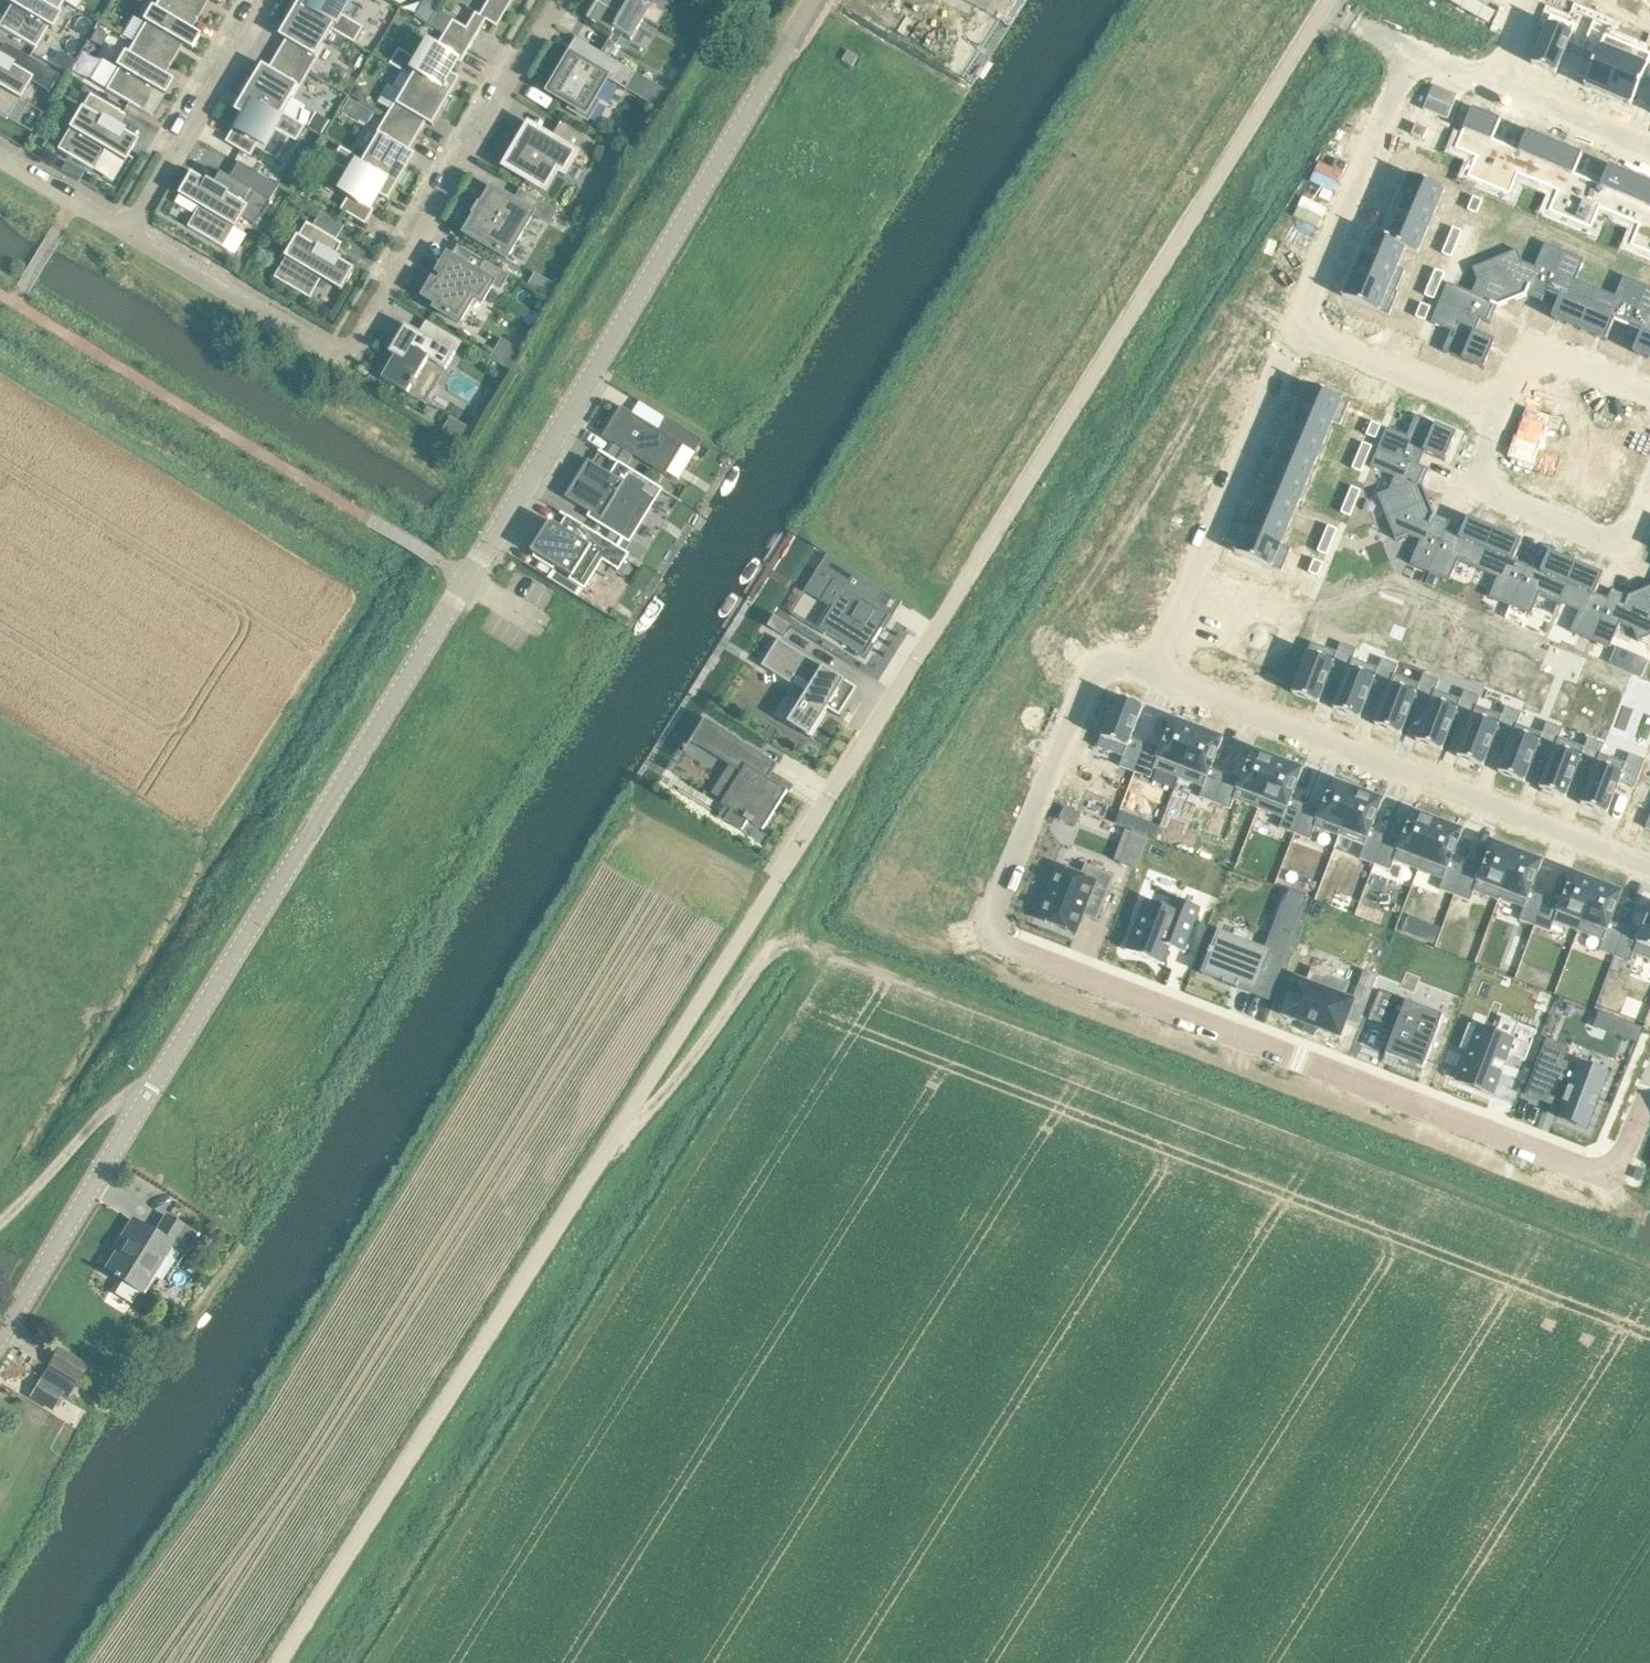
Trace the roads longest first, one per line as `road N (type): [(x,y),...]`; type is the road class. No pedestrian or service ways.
road 1 (unclassified): [(278,1662),(1324,4)]
road 2 (residential): [(1649,866),(1104,651),(985,928),(1594,1169),(1622,1160),(1649,1094)]
road 3 (tertiary): [(0,1337),(813,0)]
road 4 (residential): [(131,231),(347,359),(561,0)]
road 5 (residential): [(1649,482),(1623,549),(1465,485),(1496,408)]
road 6 (track): [(621,1126),(660,1100),(786,942),(820,954)]
road 7 (residential): [(131,231),(267,0)]
road 8 (track): [(786,942),(844,826),(863,742)]
road 9 (residential): [(1298,329),(1496,408)]
road 10 (residential): [(1496,408),(1521,344),(1649,395)]
road 11 (residential): [(1497,82),(1324,4)]
road 12 (residential): [(1649,147),(1497,82)]
road 13 (residential): [(131,231),(0,155)]

